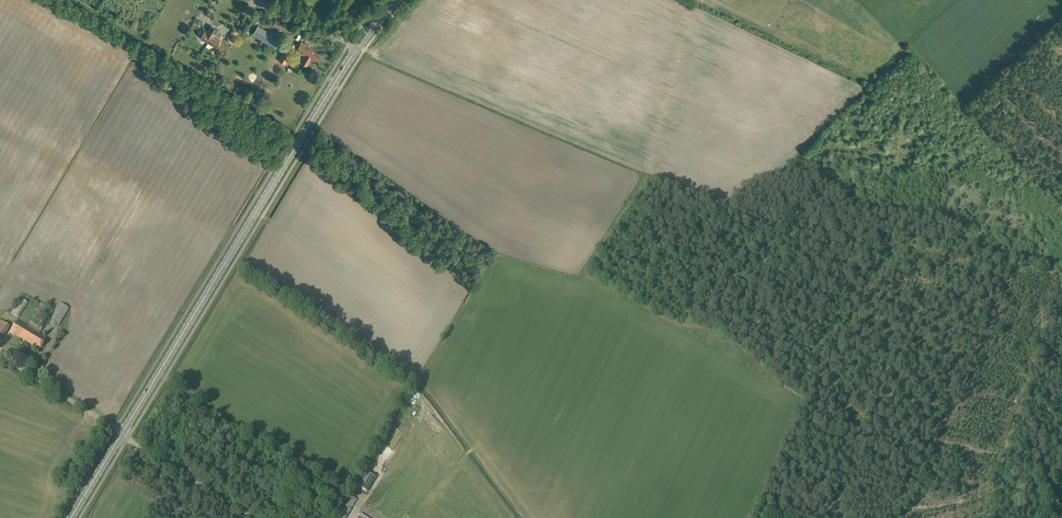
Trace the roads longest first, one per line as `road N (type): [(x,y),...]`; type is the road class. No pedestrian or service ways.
road 1 (secondary): [(122,434),(358,47)]
road 2 (unclassified): [(255,517),(122,434)]
road 3 (unclassified): [(122,434),(0,352)]
road 4 (track): [(1002,454),(870,429)]
road 5 (unclassified): [(358,47),(245,0)]

